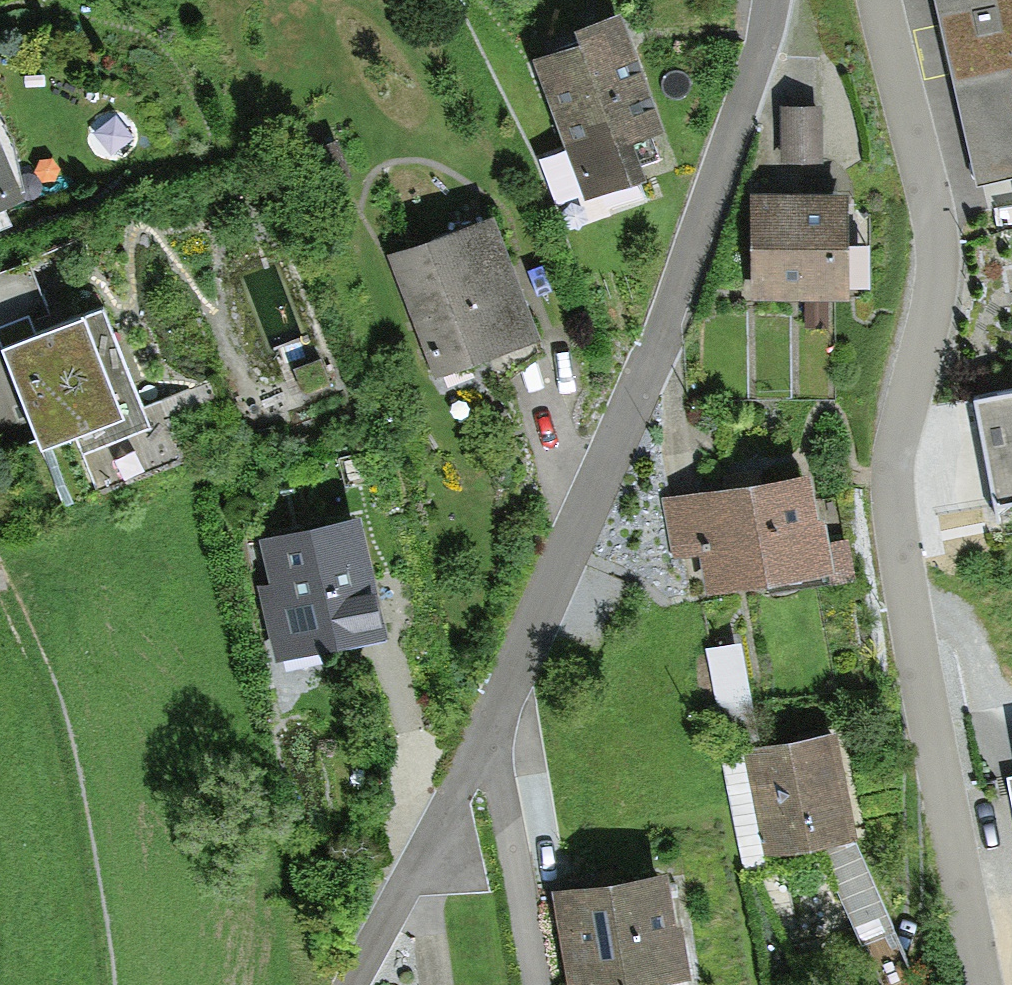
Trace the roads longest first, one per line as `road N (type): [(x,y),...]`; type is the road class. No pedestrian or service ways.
road 1 (residential): [(774,0),(609,443),(484,748),(529,984)]
road 2 (residential): [(971,984),(884,479),(924,285),(924,199),(874,0)]
road 3 (track): [(0,576),(48,683),(103,984)]

